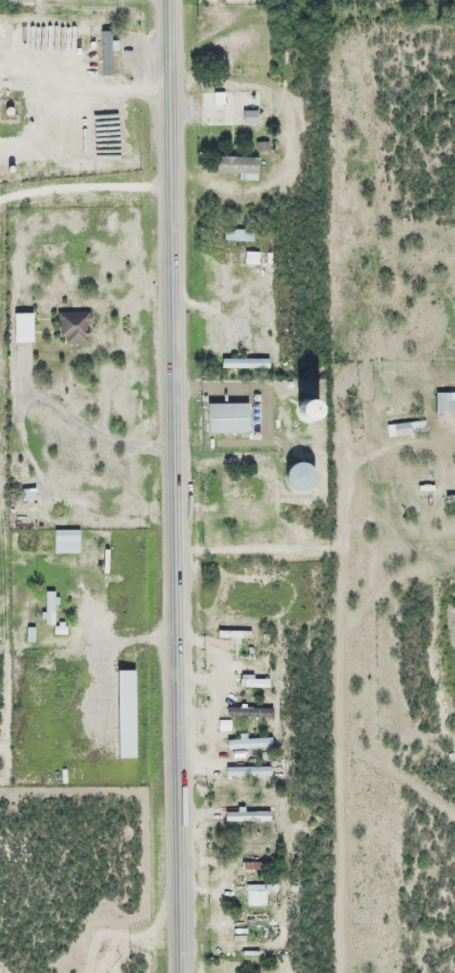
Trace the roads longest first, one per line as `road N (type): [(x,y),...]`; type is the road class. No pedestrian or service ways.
road 1 (primary): [(179,972),(168,0)]

